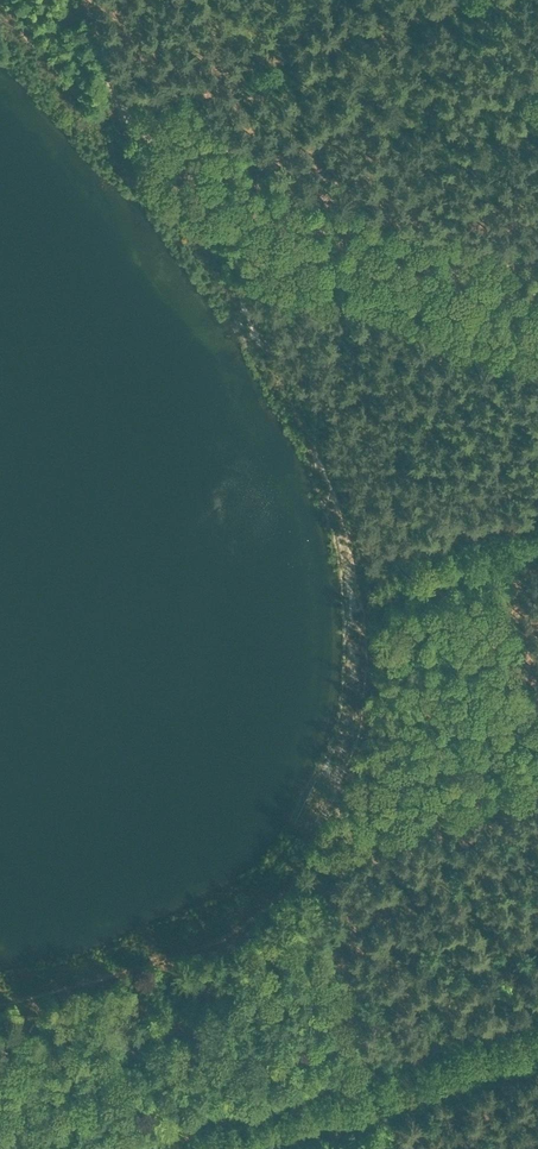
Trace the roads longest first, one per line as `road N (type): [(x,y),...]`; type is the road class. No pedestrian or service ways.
road 1 (track): [(86,0),(123,113),(268,228),(318,250),(537,304)]

